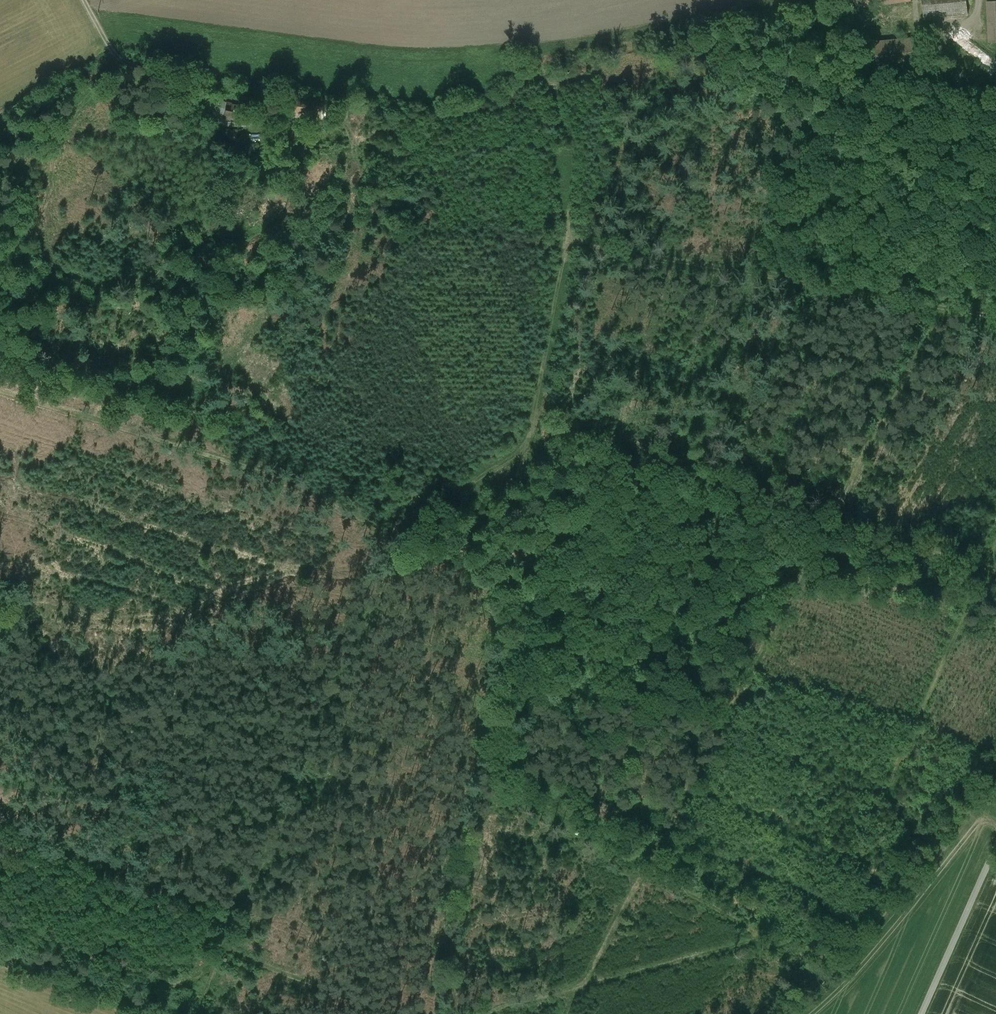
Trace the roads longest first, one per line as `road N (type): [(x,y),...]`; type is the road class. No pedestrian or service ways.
road 1 (track): [(85,0),(120,57),(222,122),(273,116)]
road 2 (unclassified): [(995,840),(918,1013)]

